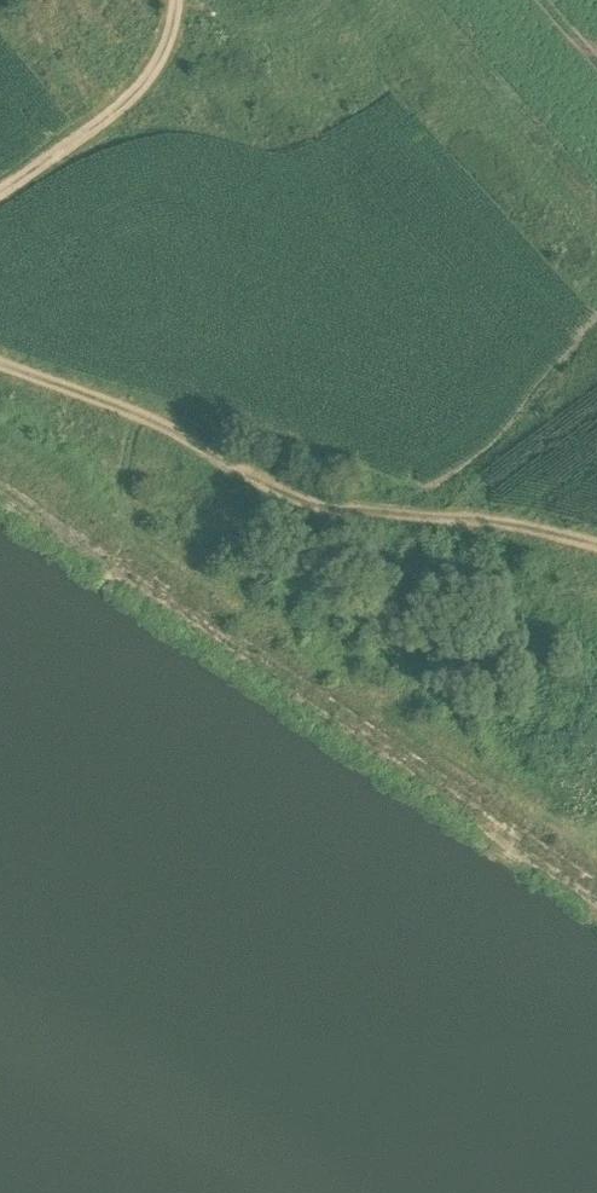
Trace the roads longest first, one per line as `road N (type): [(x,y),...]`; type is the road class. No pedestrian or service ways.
road 1 (track): [(596,545),(464,520),(313,511),(131,413),(0,366)]
road 2 (track): [(180,0),(147,83),(118,114),(0,195)]

